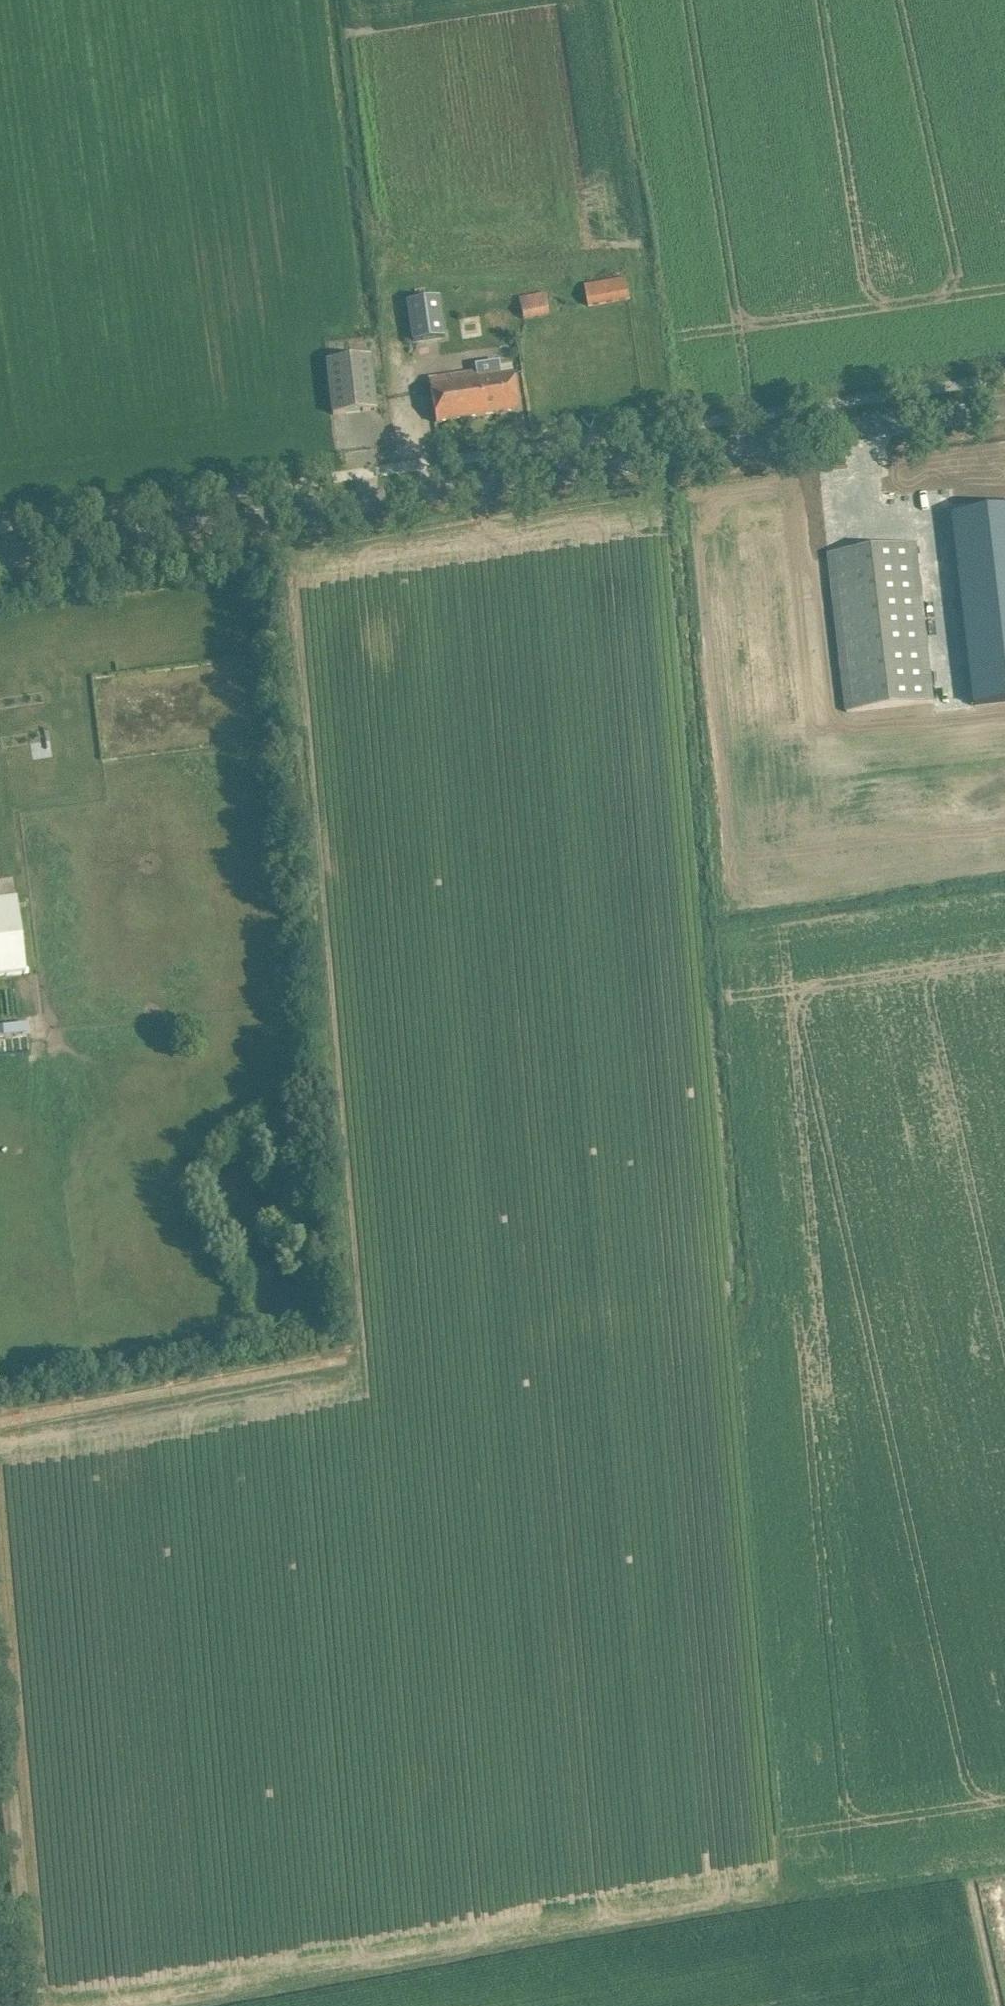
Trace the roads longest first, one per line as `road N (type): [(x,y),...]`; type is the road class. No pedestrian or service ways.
road 1 (tertiary): [(0,556),(1004,407)]
road 2 (track): [(0,1427),(346,1362)]

